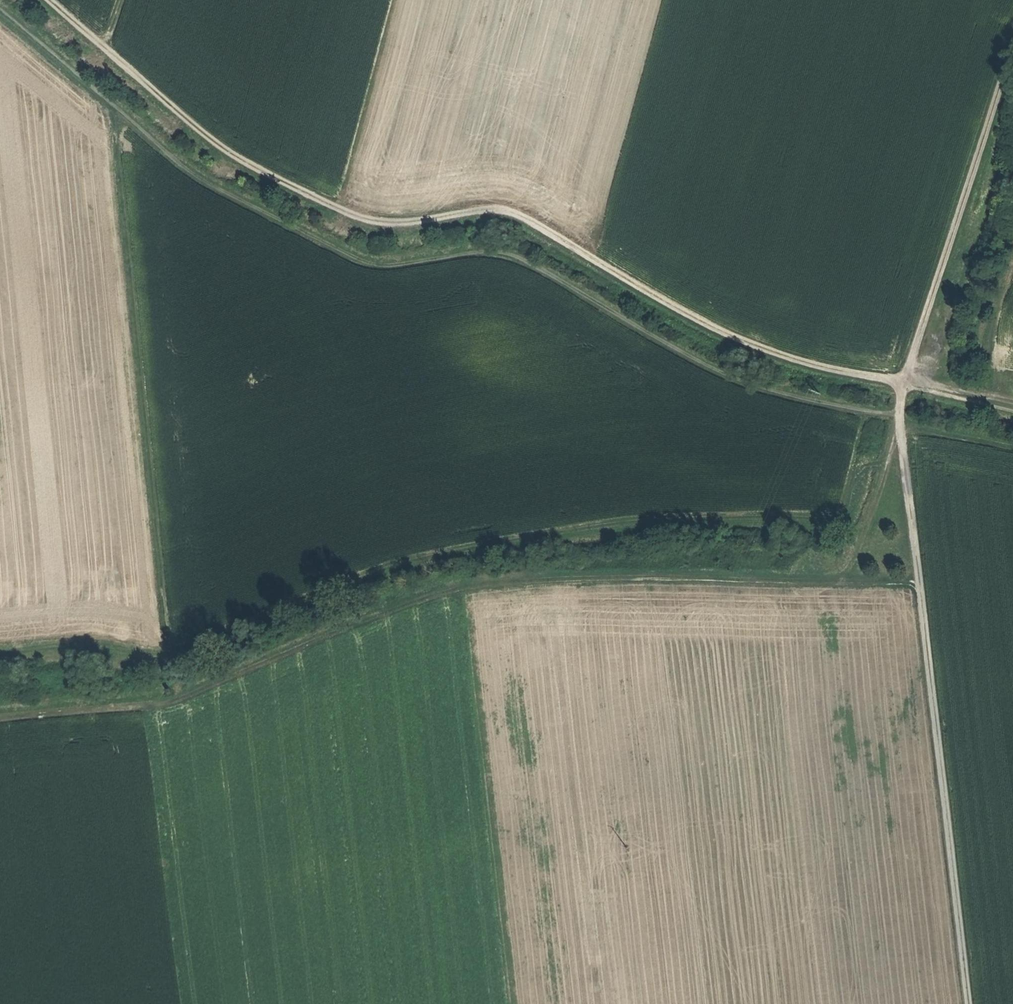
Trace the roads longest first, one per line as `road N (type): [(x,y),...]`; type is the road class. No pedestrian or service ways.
road 1 (track): [(969,1003),(898,416),(733,380),(500,254),(388,269),(360,262),(187,172),(0,11)]
road 2 (track): [(1012,54),(905,383),(885,478),(840,583),(592,579),(486,587),(376,616),(161,703),(0,720)]
road 3 (track): [(51,0),(219,146),(369,226),(500,207),(733,338),(1012,409)]
road 4 (track): [(0,646),(85,641),(146,649),(166,640),(114,139),(100,107),(0,20)]

